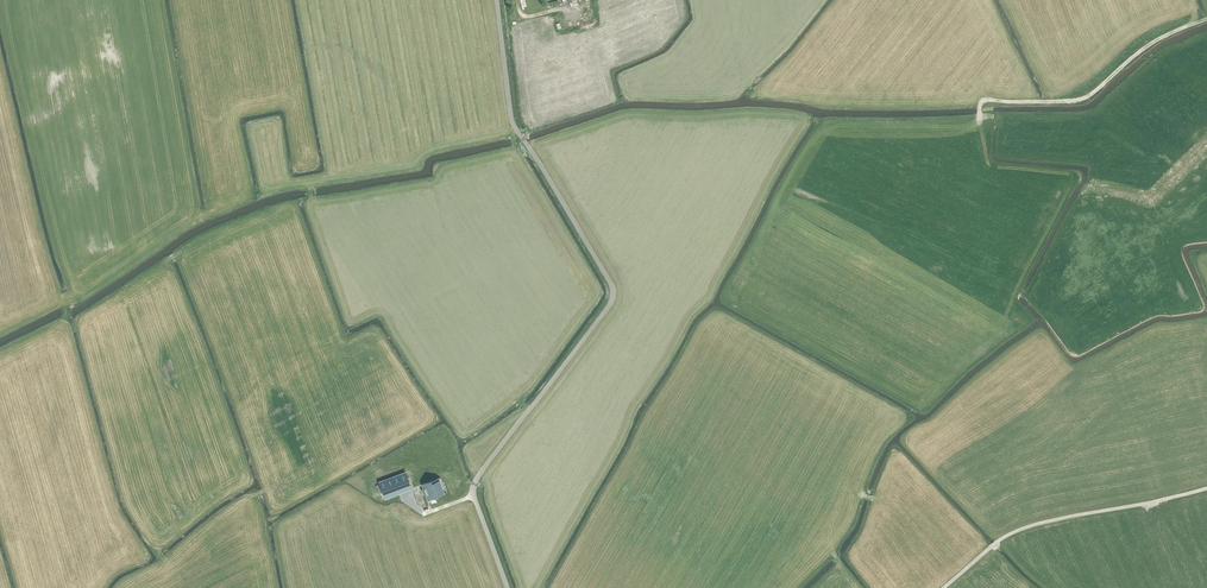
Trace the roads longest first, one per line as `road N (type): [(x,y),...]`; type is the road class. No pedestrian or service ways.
road 1 (track): [(1038,102),(1085,98),(1151,43),(1206,19)]

